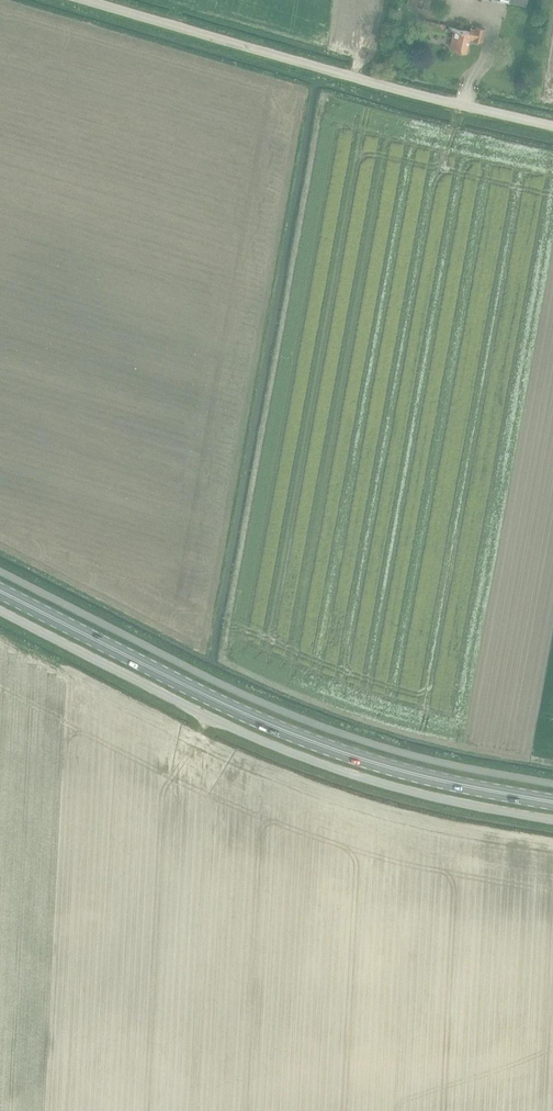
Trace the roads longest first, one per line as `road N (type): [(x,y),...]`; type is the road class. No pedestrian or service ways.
road 1 (unclassified): [(0,571),(347,739),(552,784)]
road 2 (primary): [(552,803),(327,748),(0,591)]
road 3 (unclassified): [(552,823),(333,769),(218,724),(0,612)]
road 4 (unclassified): [(552,129),(61,0)]

